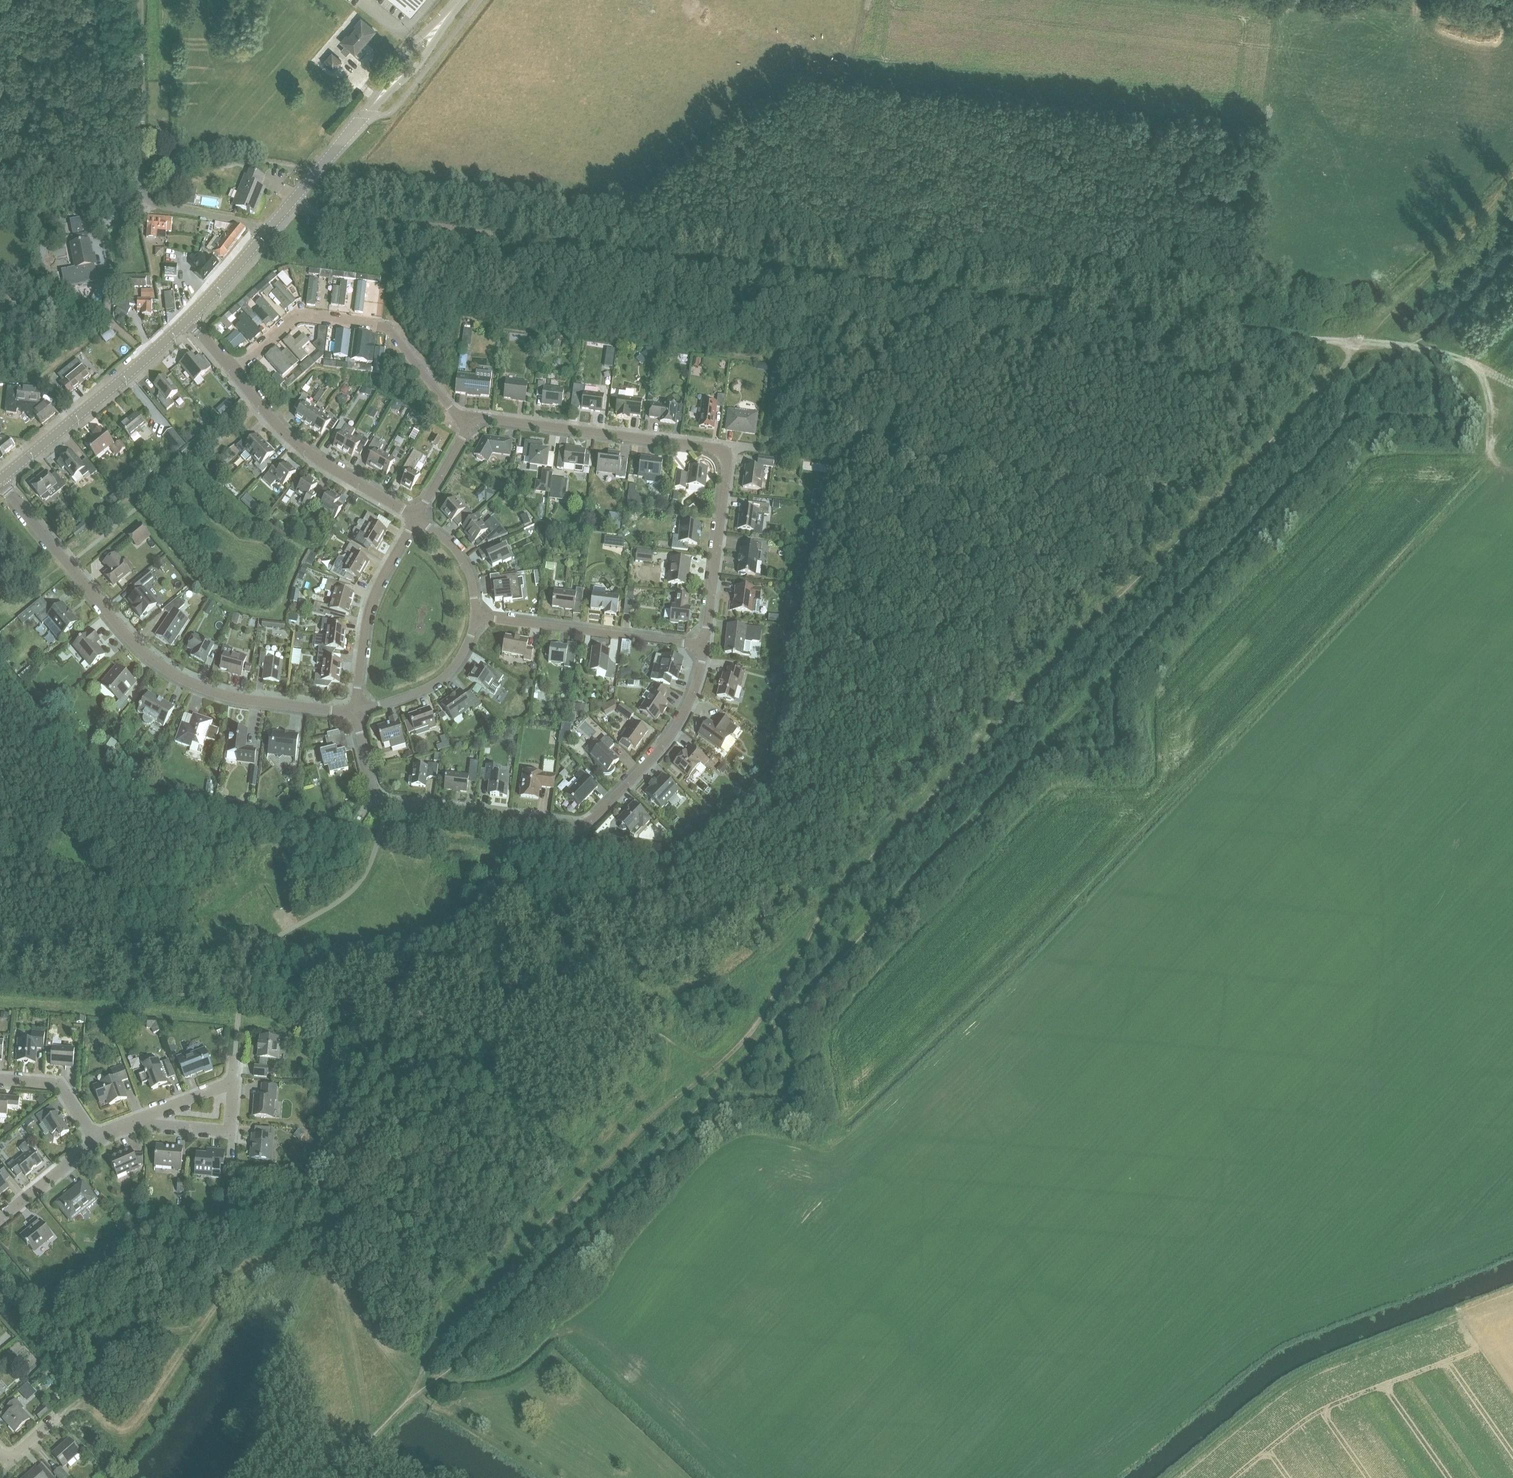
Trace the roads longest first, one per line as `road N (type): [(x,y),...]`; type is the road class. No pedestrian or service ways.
road 1 (track): [(294,199),(313,213),(1410,347),(1446,352),(1512,385)]
road 2 (residential): [(357,712),(368,780),(386,801),(575,826),(593,819),(670,736),(694,692),(704,647)]
road 3 (residential): [(704,647),(727,473),(723,453),(470,421)]
road 4 (residential): [(357,712),(243,700),(161,667),(118,628),(0,480)]
road 5 (tertiary): [(266,233),(463,0)]
road 6 (residential): [(470,421),(449,408),(382,326),(299,318),(234,369)]
road 7 (tertiary): [(0,479),(191,318)]
road 8 (residential): [(416,517),(308,449),(234,369)]
road 9 (residential): [(704,647),(478,617)]
road 10 (residential): [(416,517),(368,616),(357,712)]
road 11 (residential): [(266,233),(160,207),(142,193),(142,120)]
road 12 (residential): [(357,712),(442,679),(467,648),(478,617)]
road 13 (residential): [(97,1140),(61,1085),(0,1080)]
road 14 (residential): [(0,1220),(97,1140)]
road 15 (residential): [(478,617),(460,552),(416,517)]
road 16 (unclassified): [(142,120),(140,0)]

